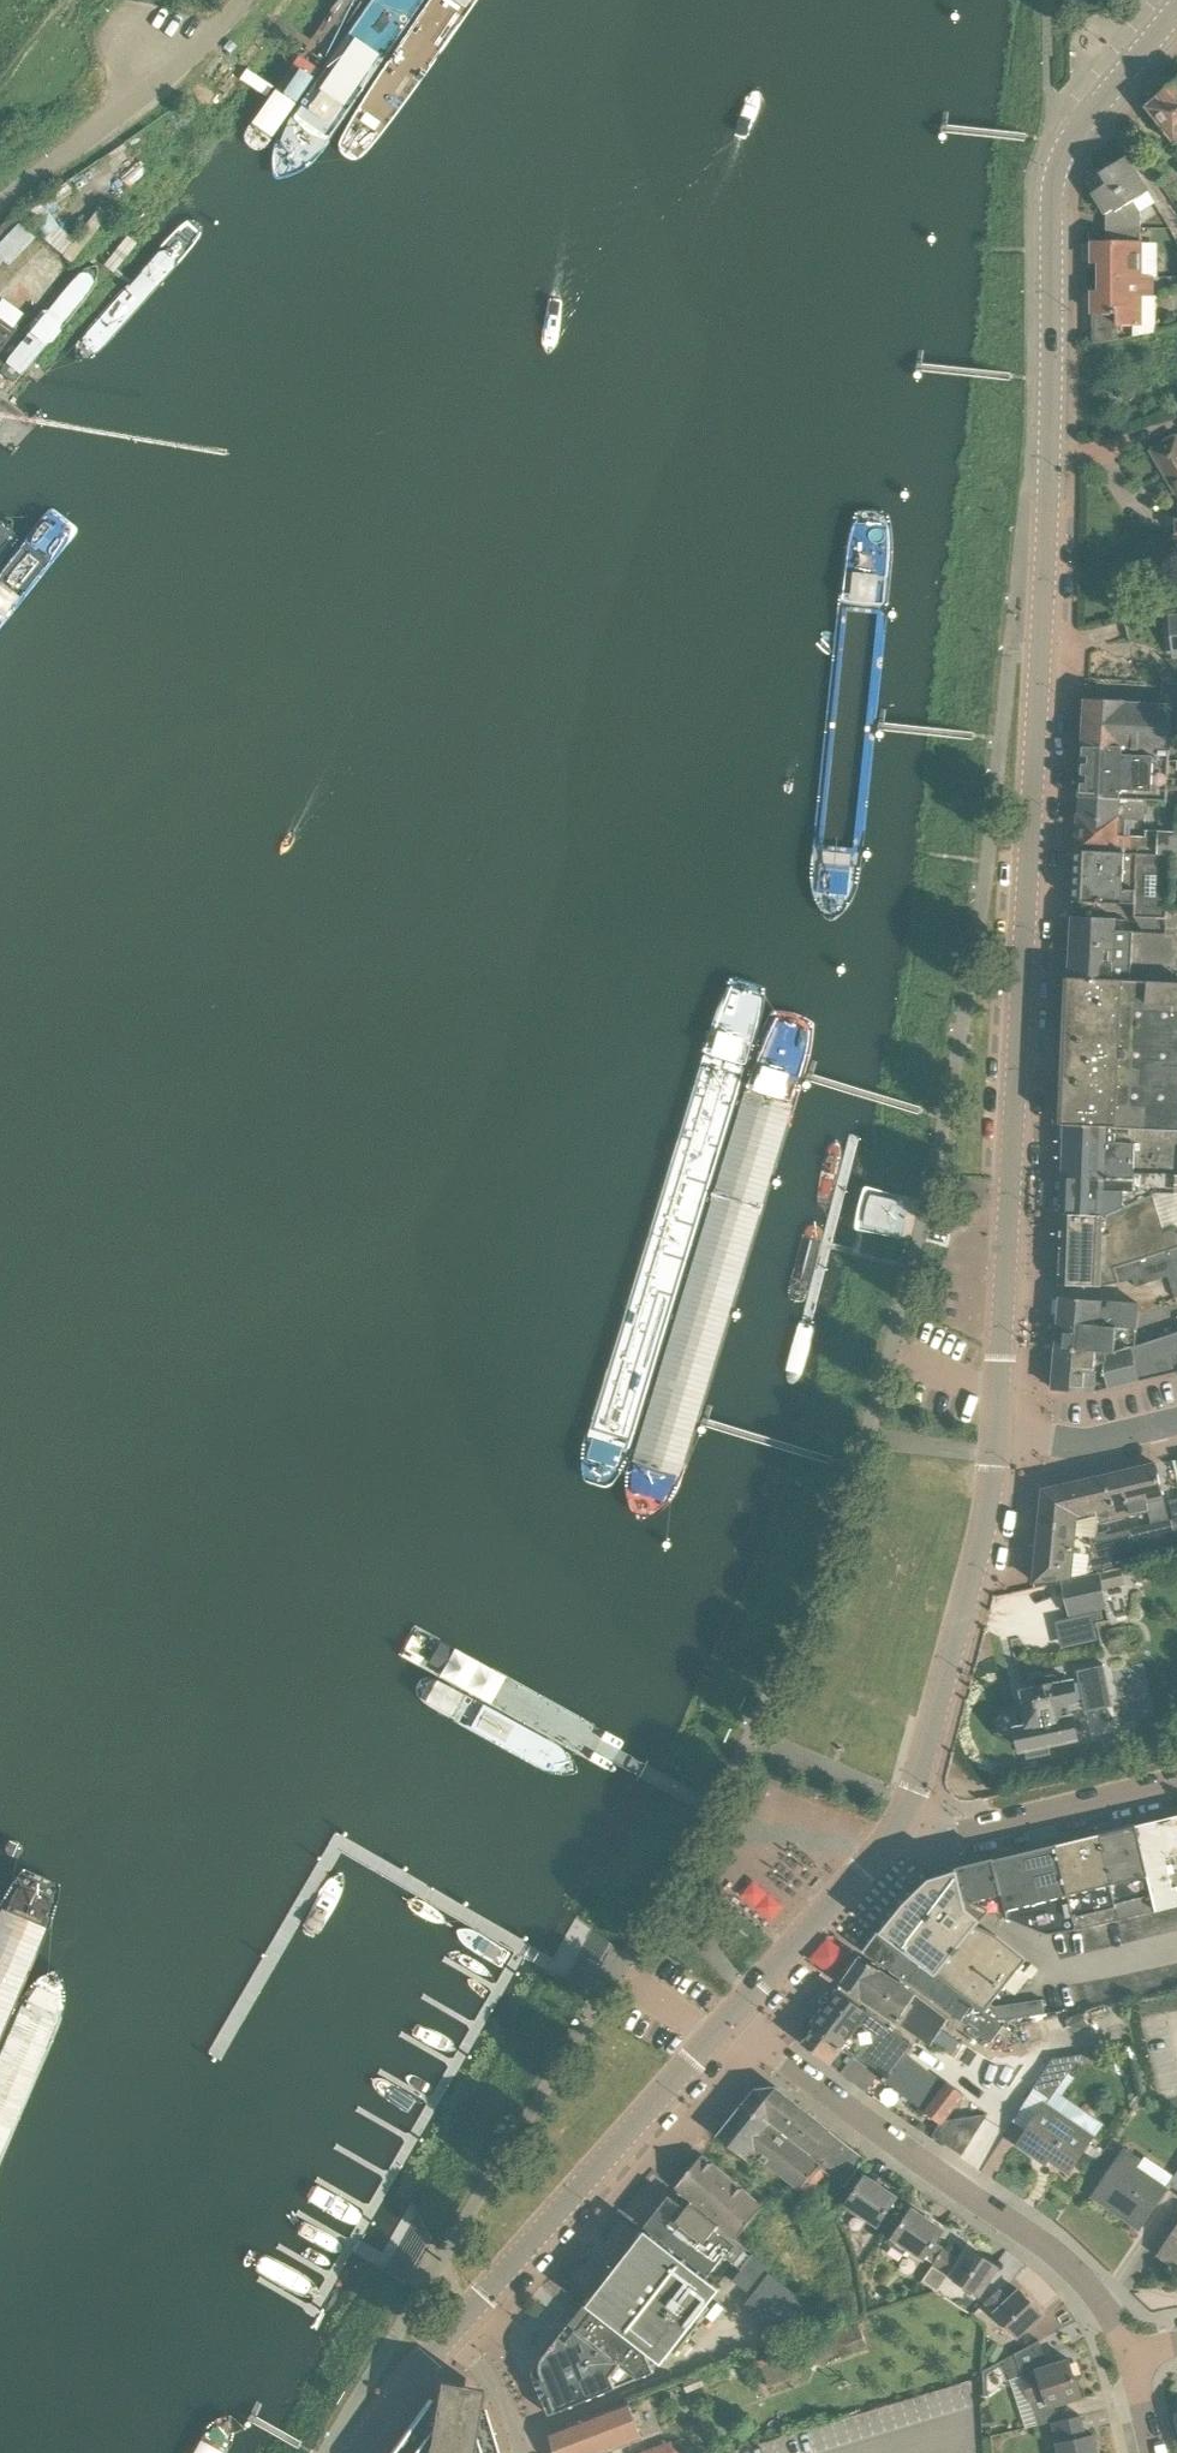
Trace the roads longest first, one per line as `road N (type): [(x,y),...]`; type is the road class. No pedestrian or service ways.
road 1 (unclassified): [(998,1433),(1045,641),(1053,186),(1067,145),(1176,11)]
road 2 (residential): [(1129,2355),(1087,2283),(728,2021)]
road 3 (unclassified): [(458,2325),(728,2021)]
road 4 (unclassified): [(901,1827),(977,1566),(998,1433)]
road 5 (unclassified): [(0,198),(220,31),(244,0)]
road 6 (residential): [(901,1827),(960,1837),(1176,1785)]
road 7 (unclassified): [(728,2021),(901,1827)]
road 8 (residential): [(998,1433),(1100,1439),(1176,1421)]
road 9 (unclassified): [(356,2452),(458,2325)]
road 10 (unclassified): [(458,2325),(524,2452)]

